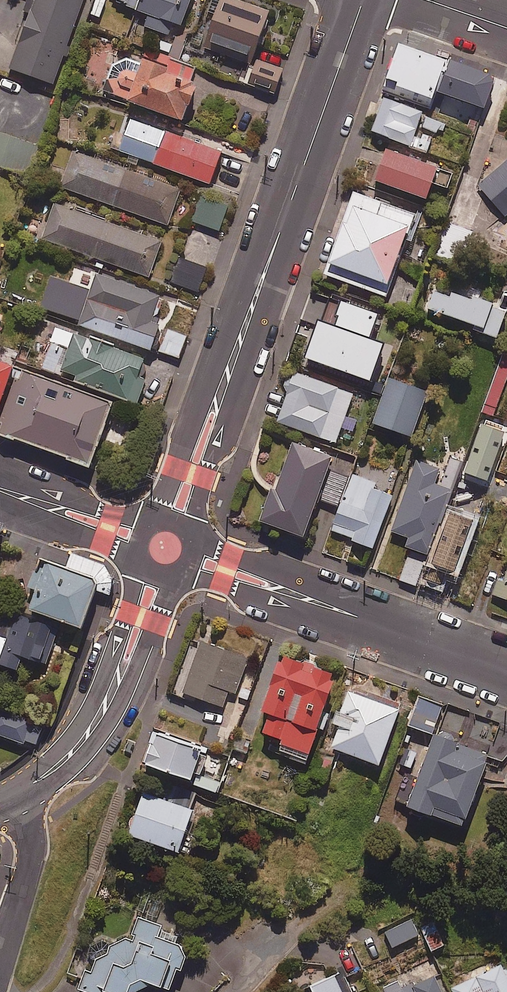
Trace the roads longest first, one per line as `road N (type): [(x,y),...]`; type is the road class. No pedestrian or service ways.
road 1 (tertiary): [(373,0),(171,553)]
road 2 (residential): [(171,553),(506,672)]
road 3 (tertiary): [(171,553),(87,742),(34,792)]
road 4 (residential): [(0,488),(171,553)]
road 5 (residential): [(0,948),(28,862),(34,792)]

